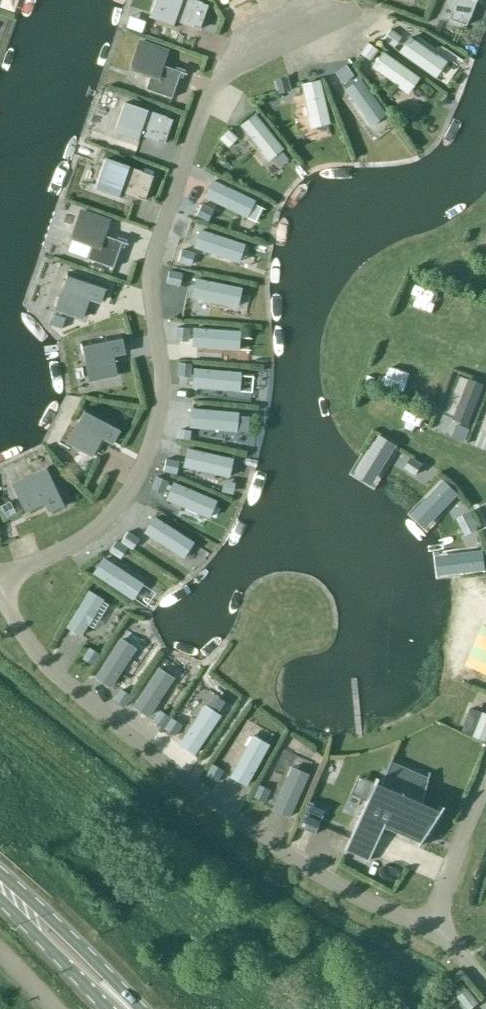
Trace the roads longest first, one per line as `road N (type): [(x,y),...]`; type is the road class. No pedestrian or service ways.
road 1 (residential): [(321,17),(250,50),(221,74),(202,110),(154,255),(162,385),(130,495),(77,541),(0,573)]
road 2 (residential): [(431,929),(362,901),(232,818),(72,690),(12,619),(0,586)]
road 3 (primary): [(140,1008),(0,875)]
road 4 (unclassified): [(431,929),(485,774)]
road 5 (primary): [(0,901),(106,1008)]

